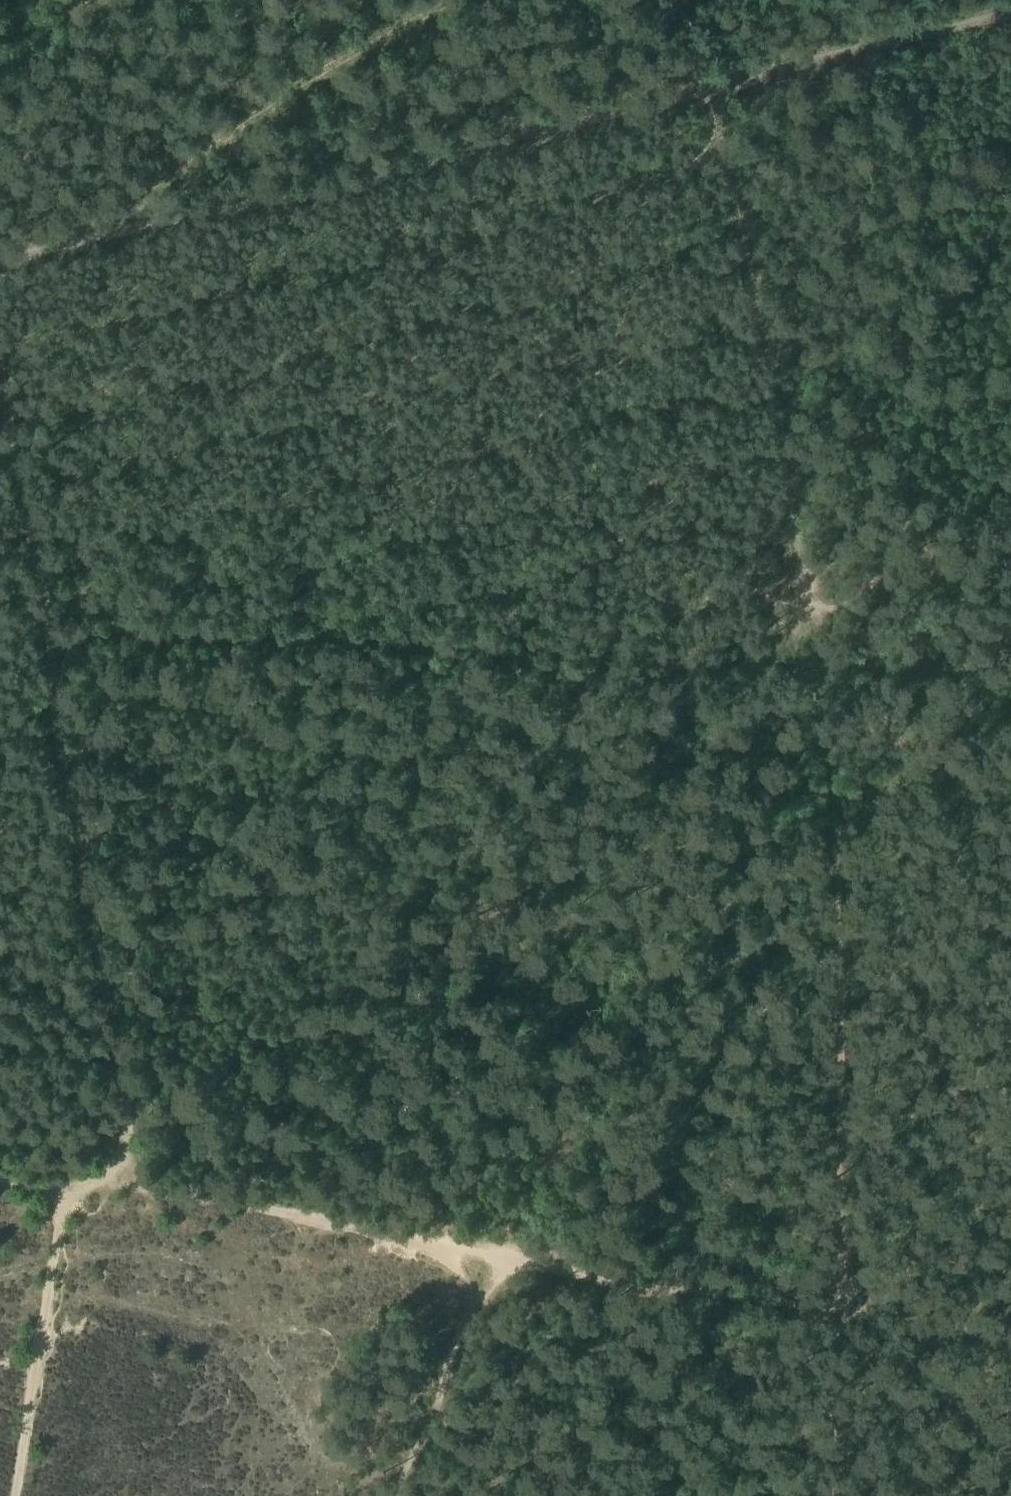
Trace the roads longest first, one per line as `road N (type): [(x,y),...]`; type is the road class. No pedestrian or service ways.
road 1 (track): [(8,1495),(59,1184),(125,1194),(99,731),(35,628),(0,389)]
road 2 (track): [(702,142),(819,793),(829,1295)]
road 3 (track): [(0,266),(149,240),(1010,14)]
road 4 (track): [(1010,665),(35,628)]
road 5 (track): [(482,1242),(1010,1325)]
road 6 (track): [(482,1242),(125,1194)]
road 7 (track): [(680,0),(702,142)]

